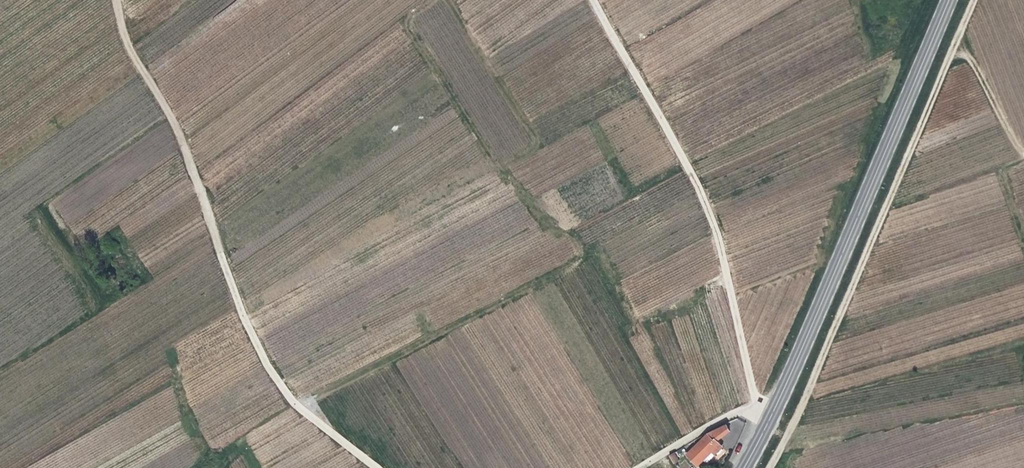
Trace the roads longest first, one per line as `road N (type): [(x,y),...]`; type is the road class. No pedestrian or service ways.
road 1 (track): [(117,0),(129,48),(174,123),(255,342),(294,401),(379,467)]
road 2 (primary): [(744,467),(949,0)]
road 3 (track): [(769,467),(973,0)]
road 4 (track): [(771,416),(757,406),(708,204),(594,0)]
road 5 (track): [(641,467),(757,406)]
road 6 (track): [(1023,158),(972,64),(951,55)]

